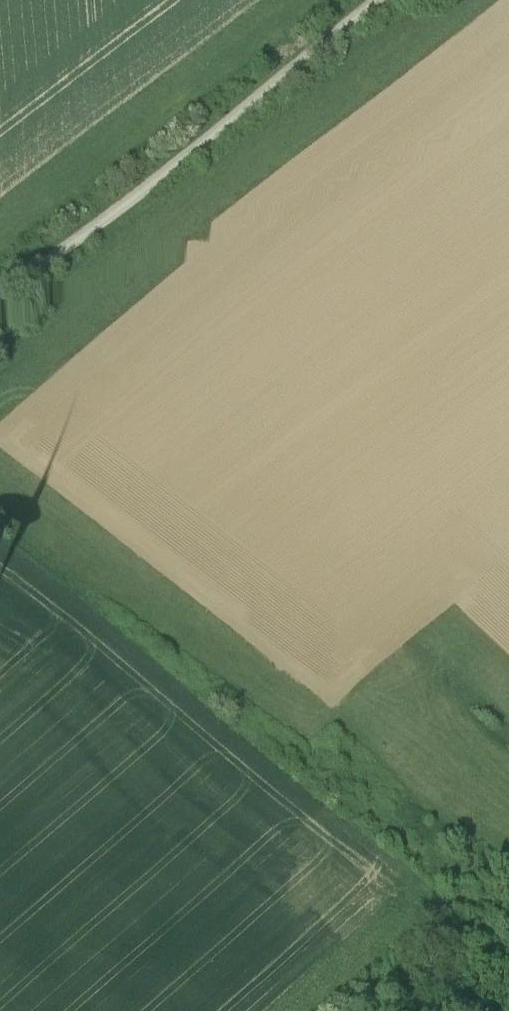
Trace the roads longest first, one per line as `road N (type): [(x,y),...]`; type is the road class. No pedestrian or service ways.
road 1 (unclassified): [(0,313),(115,229),(384,0)]

